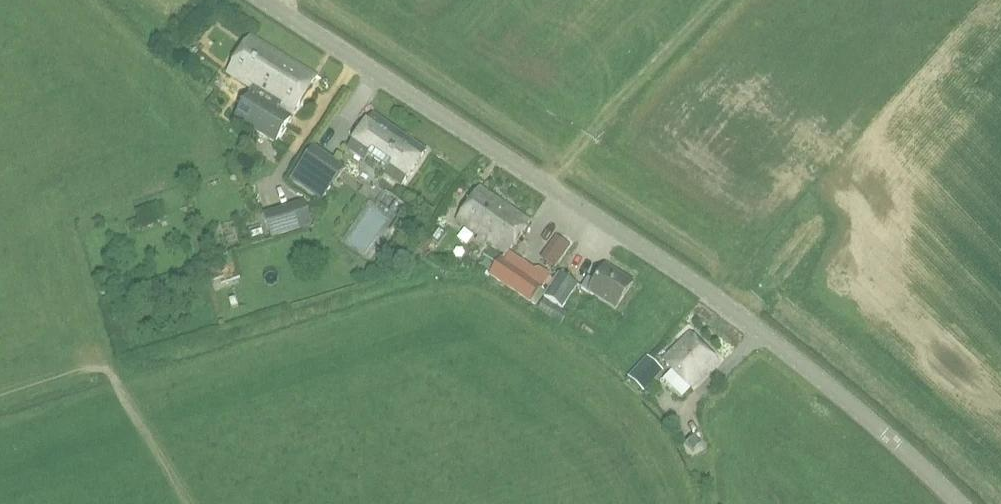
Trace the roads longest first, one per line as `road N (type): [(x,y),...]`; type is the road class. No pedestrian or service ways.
road 1 (tertiary): [(962,503),(882,428),(721,300),(261,0)]

